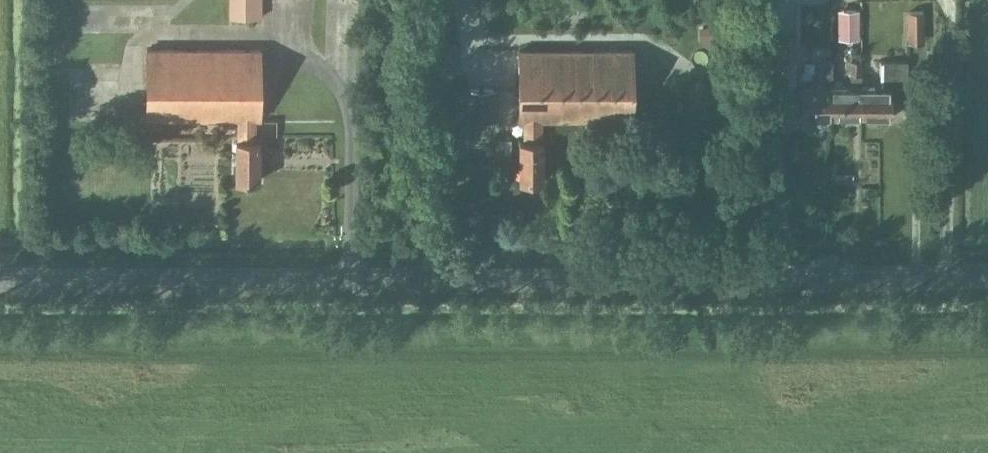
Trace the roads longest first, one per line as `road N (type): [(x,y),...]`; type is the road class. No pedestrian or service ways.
road 1 (unclassified): [(0,280),(987,276)]

